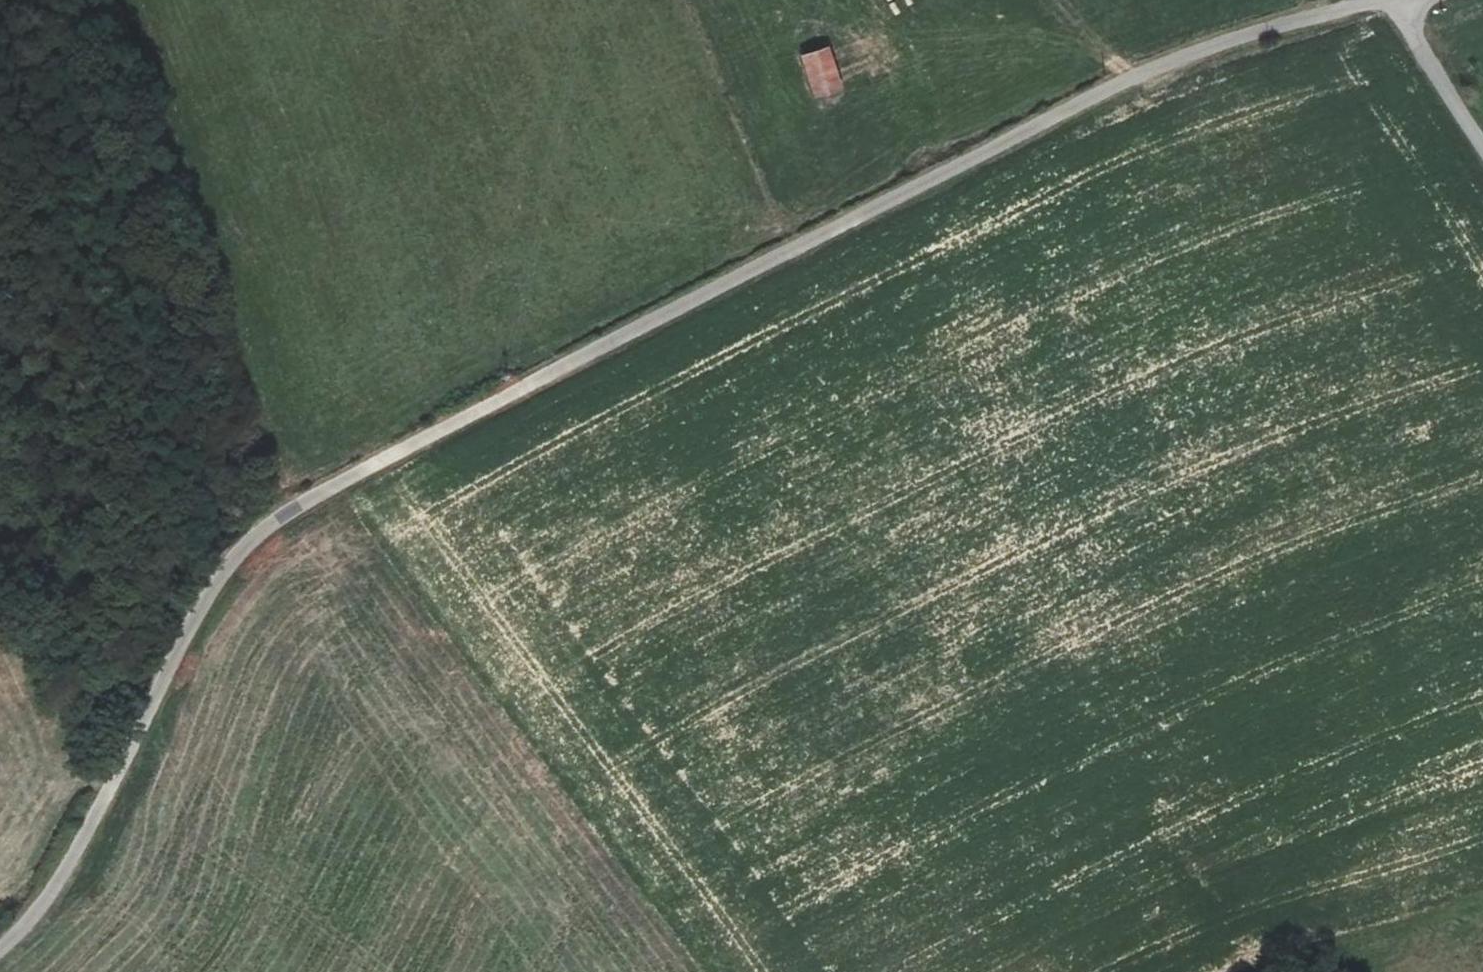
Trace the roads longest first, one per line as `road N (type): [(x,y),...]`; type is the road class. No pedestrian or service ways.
road 1 (unclassified): [(1375,0),(1127,80),(398,450),(254,534),(217,580),(50,891),(0,945)]
road 2 (unclassified): [(1392,0),(1482,142)]

